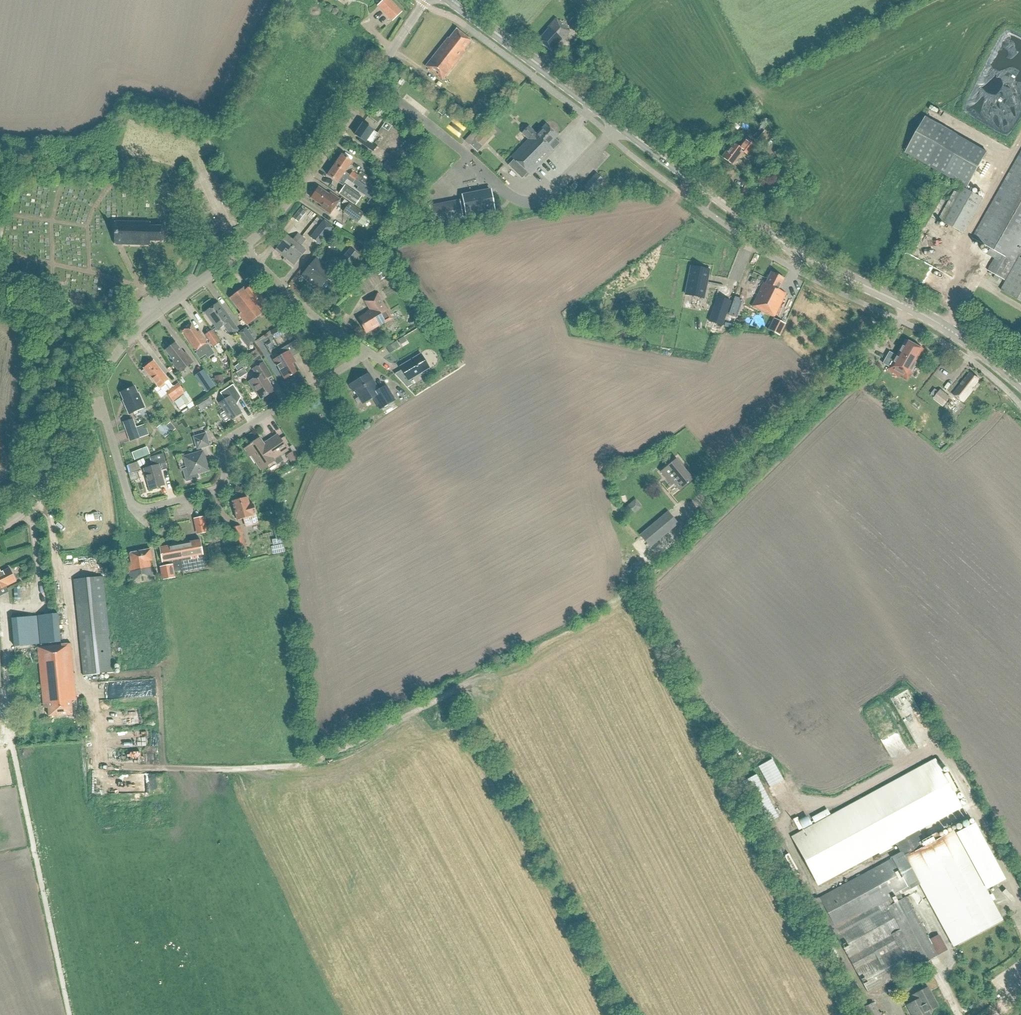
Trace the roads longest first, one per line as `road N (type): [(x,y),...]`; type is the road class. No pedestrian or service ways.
road 1 (secondary): [(1020,384),(962,338),(761,228),(451,0)]
road 2 (residential): [(96,388),(129,501),(149,508),(219,488),(226,440),(368,353),(299,305),(244,247)]
road 3 (track): [(87,688),(104,768),(293,767),(471,684)]
road 4 (track): [(70,1014),(7,710)]
road 5 (tertiary): [(244,247),(299,186),(426,0)]
road 6 (tertiary): [(96,388),(134,331),(244,247)]
road 7 (tertiary): [(0,528),(41,494),(96,388)]

